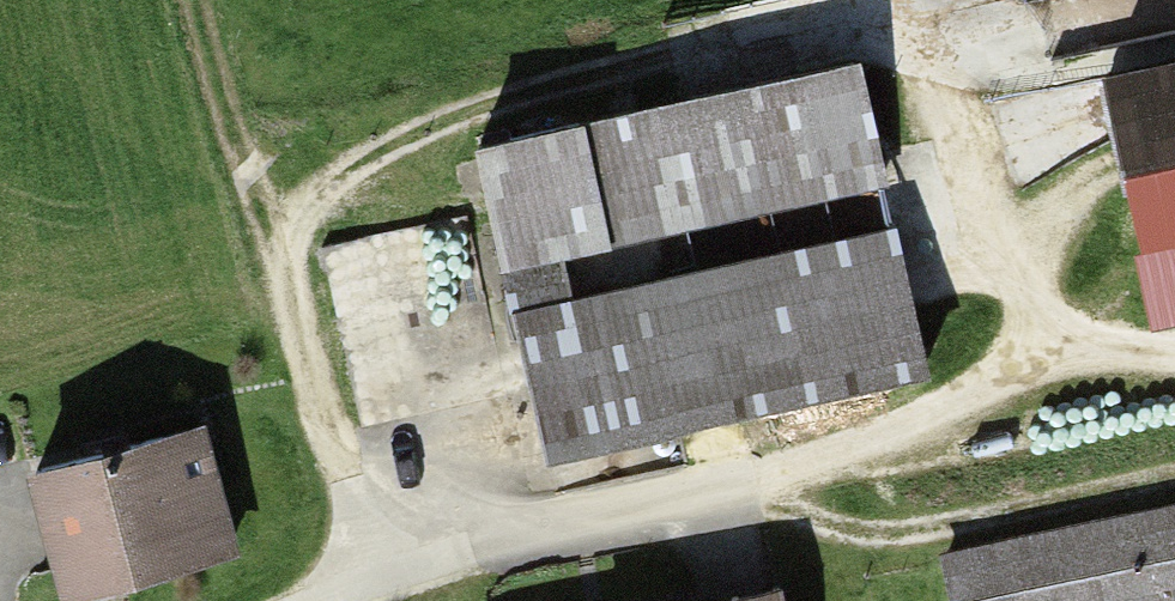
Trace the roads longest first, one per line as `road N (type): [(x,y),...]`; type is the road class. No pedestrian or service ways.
road 1 (track): [(250,206),(472,115),(933,29),(954,44),(1026,371)]
road 2 (track): [(1174,358),(1089,354),(1011,376),(792,491),(467,550)]
road 3 (track): [(371,585),(192,0)]
road 4 (track): [(767,496),(837,526),(939,527)]
road 5 (residential): [(340,600),(467,550)]

